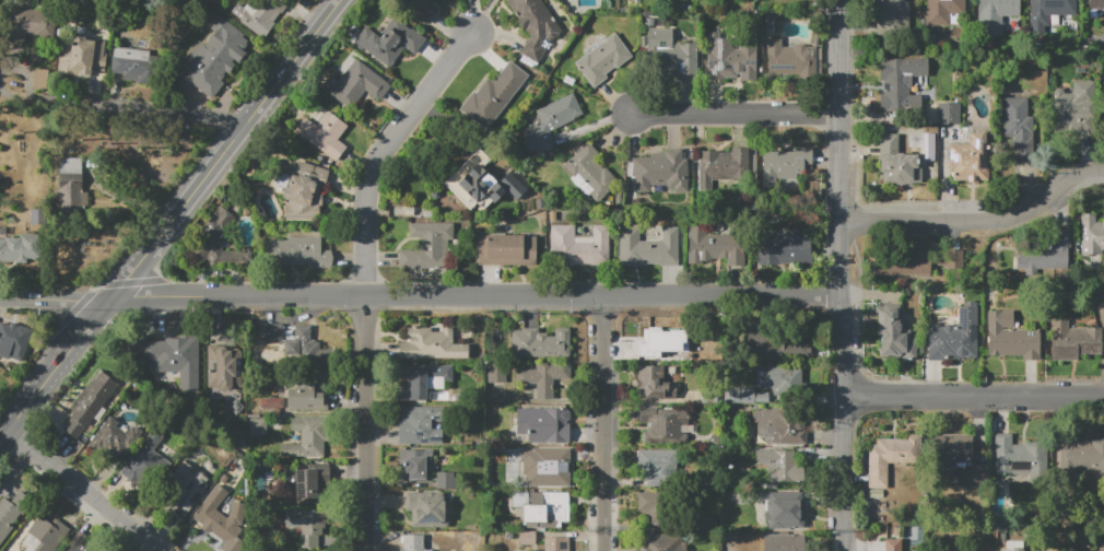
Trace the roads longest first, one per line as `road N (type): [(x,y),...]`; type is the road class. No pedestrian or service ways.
road 1 (residential): [(0,299),(843,300)]
road 2 (secondary): [(339,0),(0,442)]
road 3 (residential): [(842,550),(841,0)]
road 4 (residential): [(473,33),(372,176),(366,296)]
road 5 (residential): [(841,220),(1007,221),(1074,178),(1103,172)]
road 6 (residential): [(843,397),(1103,397)]
road 7 (residential): [(366,296),(365,550)]
road 8 (residential): [(602,298),(605,550)]
road 9 (residential): [(32,94),(250,120)]
road 10 (residential): [(631,115),(841,116)]
road 11 (residential): [(8,432),(161,550)]

